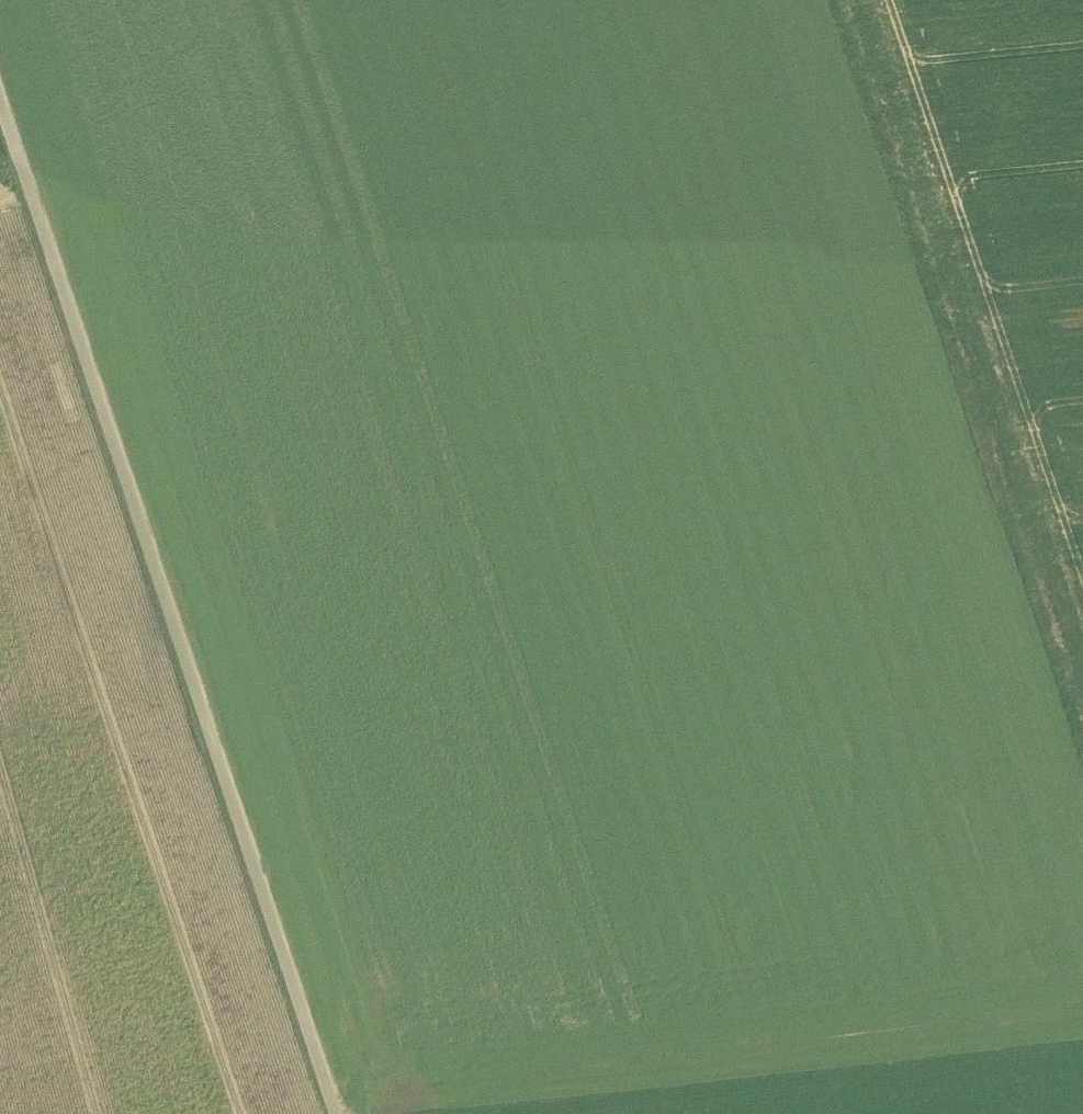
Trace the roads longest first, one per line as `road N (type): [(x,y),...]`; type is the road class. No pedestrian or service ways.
road 1 (track): [(0,105),(335,1113)]

